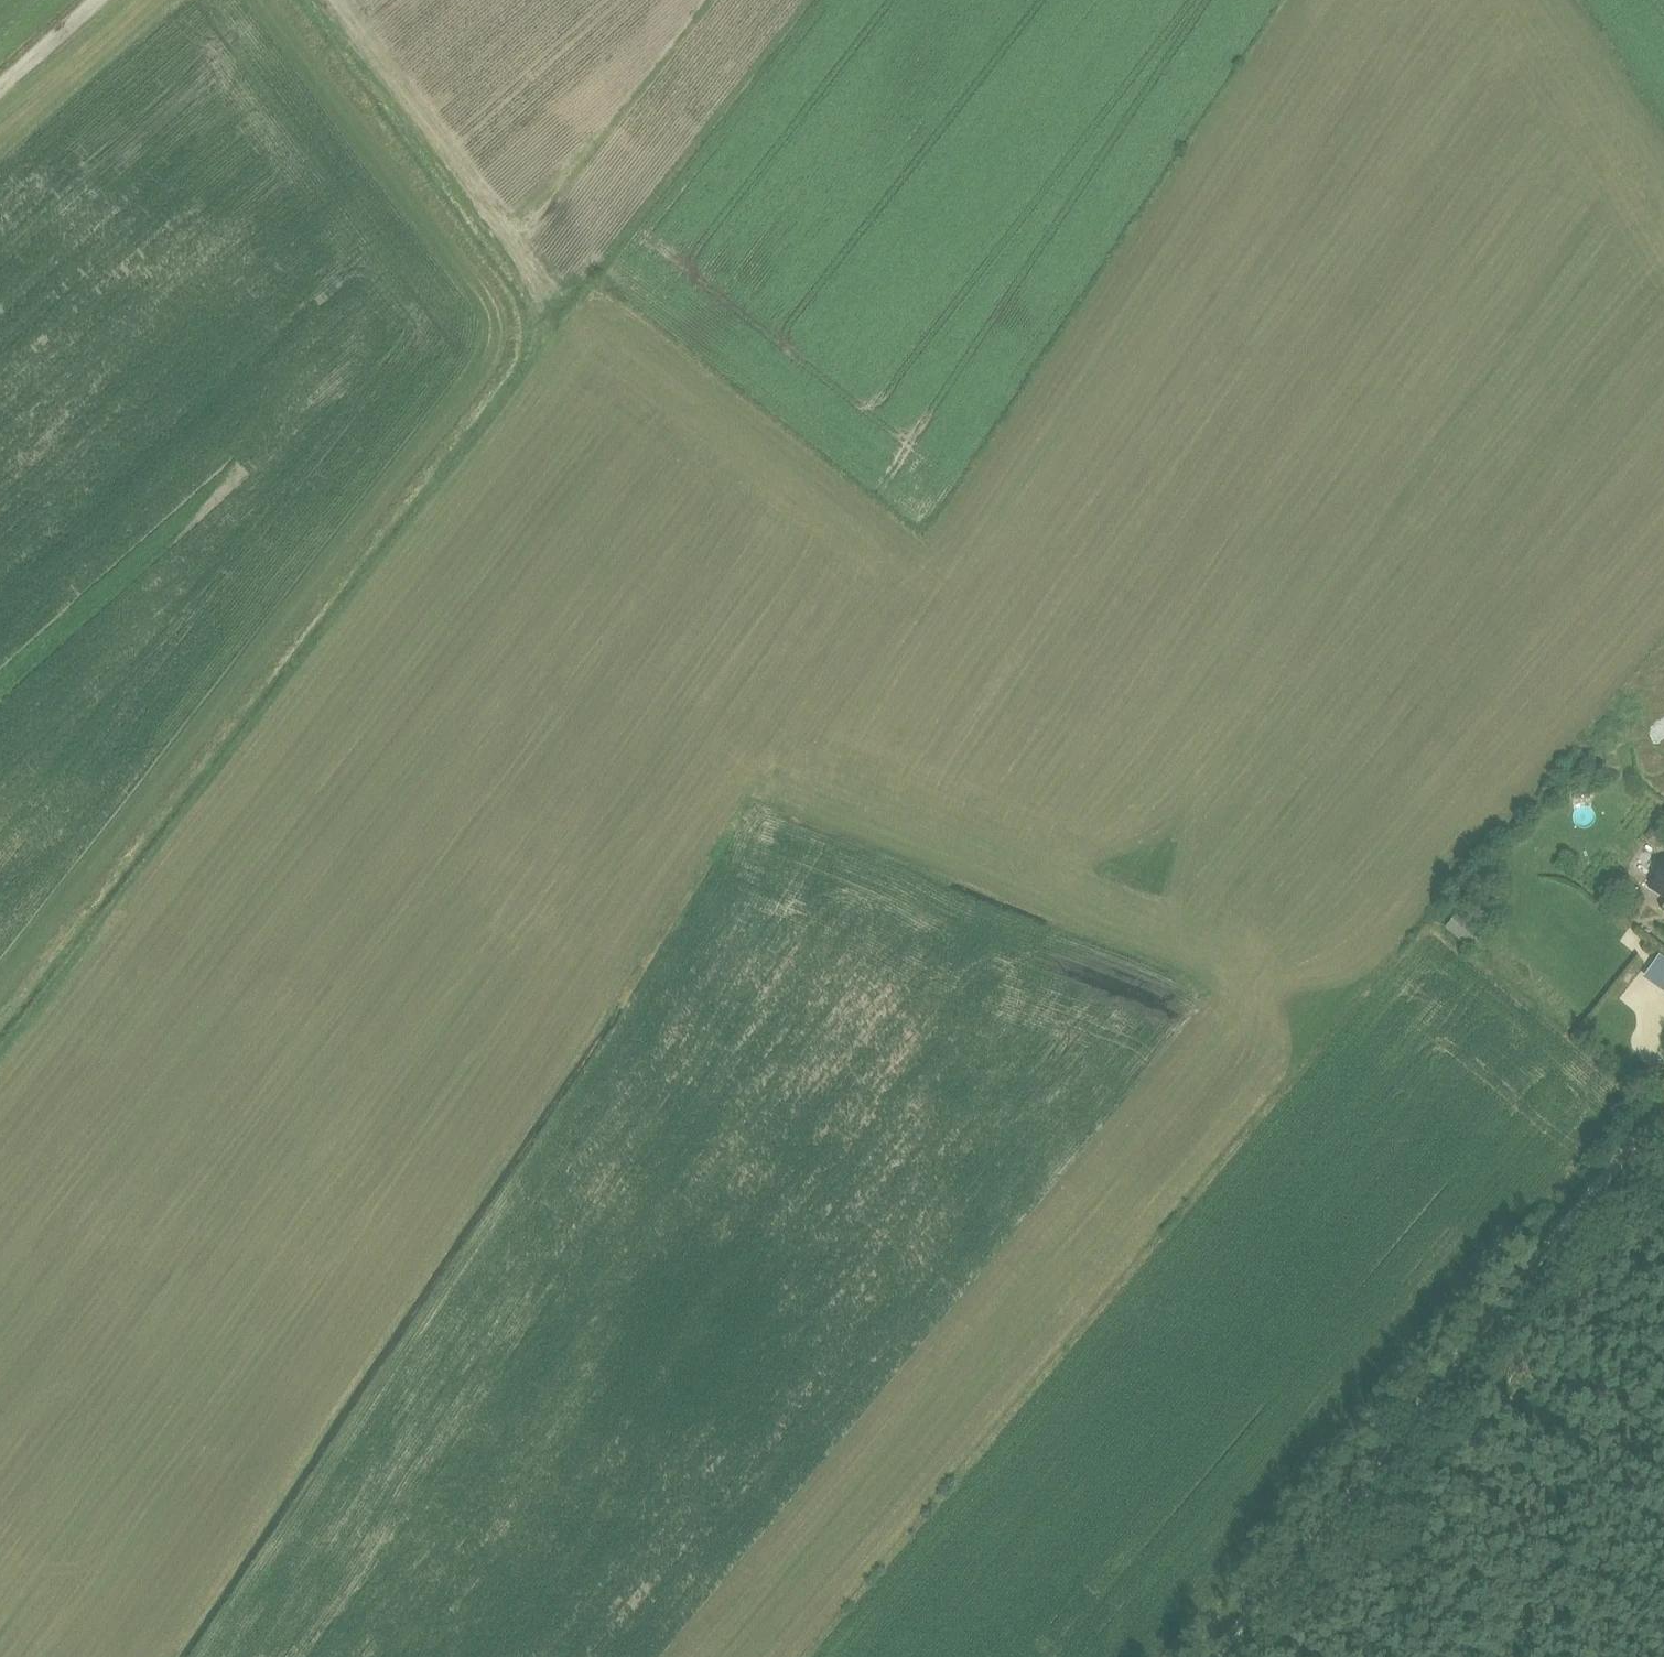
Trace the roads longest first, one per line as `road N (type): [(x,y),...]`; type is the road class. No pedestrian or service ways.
road 1 (track): [(1214,1656),(1663,1110)]

